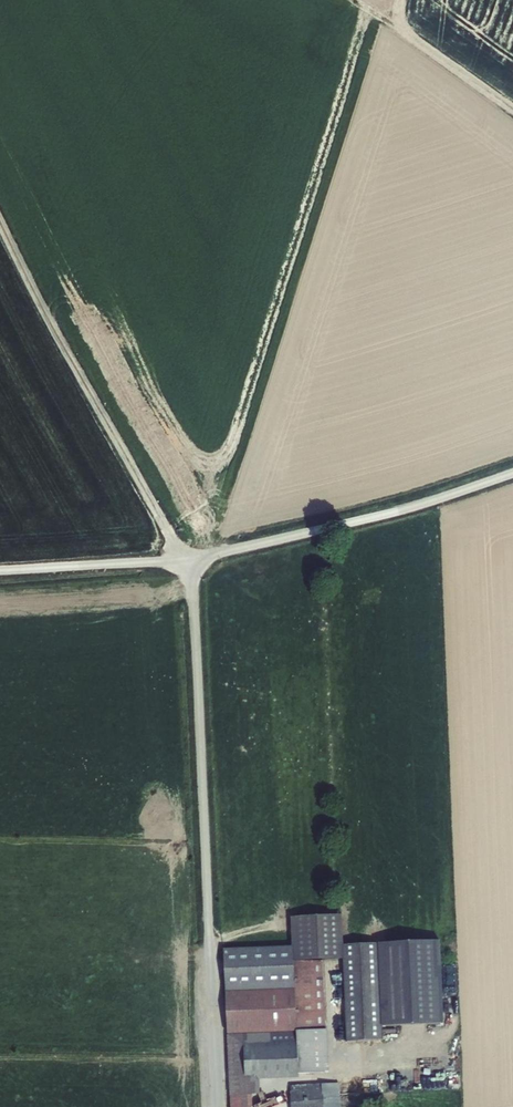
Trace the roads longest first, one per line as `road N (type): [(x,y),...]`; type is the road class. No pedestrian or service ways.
road 1 (residential): [(196,562),(216,1106)]
road 2 (track): [(0,209),(196,562)]
road 3 (unclassified): [(196,562),(512,475)]
road 4 (unclassified): [(0,569),(196,562)]
road 5 (track): [(356,0),(512,113)]

